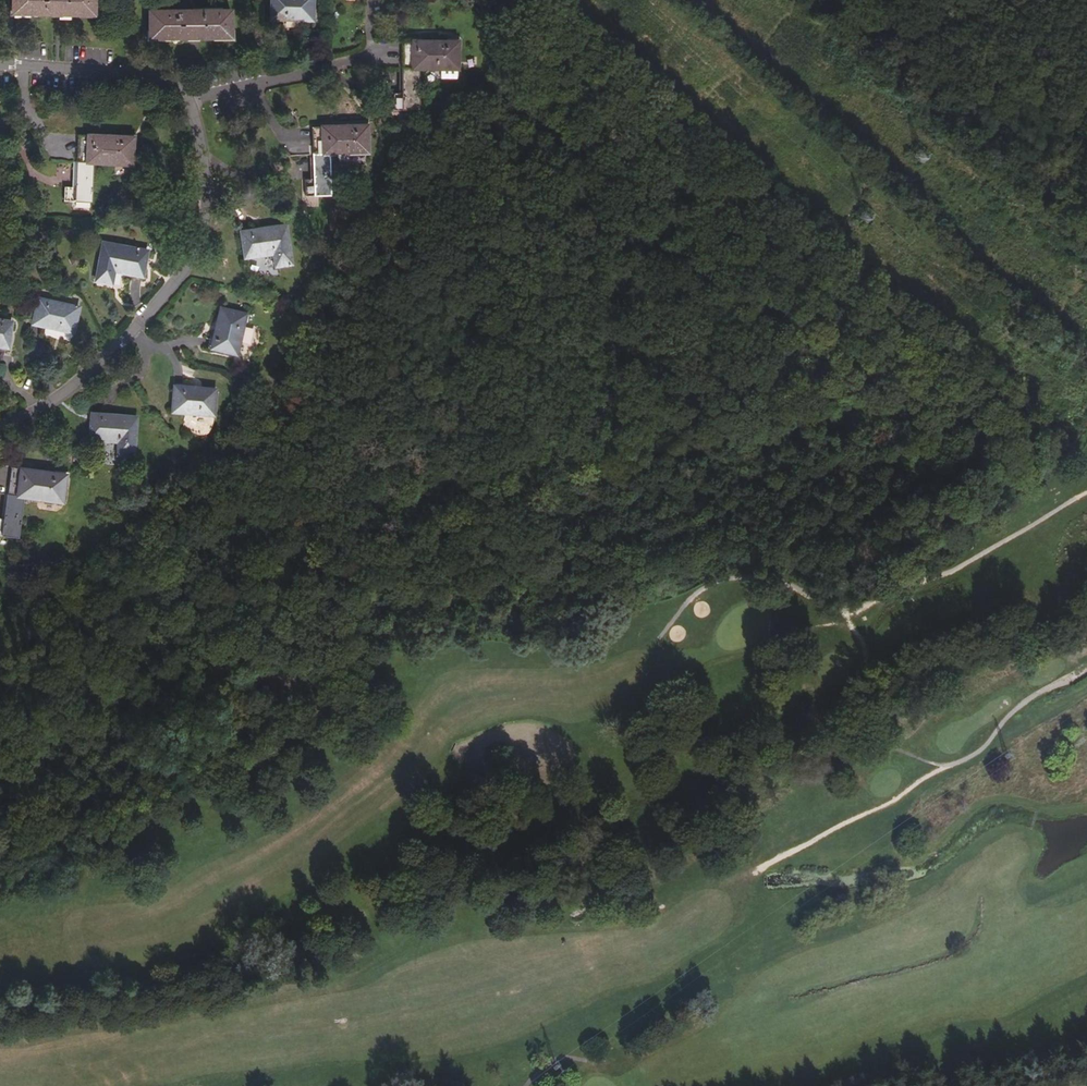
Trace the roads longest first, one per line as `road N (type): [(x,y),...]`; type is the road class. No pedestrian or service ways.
road 1 (residential): [(0,426),(42,409),(127,341),(204,239),(211,204),(197,122),(178,88),(123,73),(0,63)]

